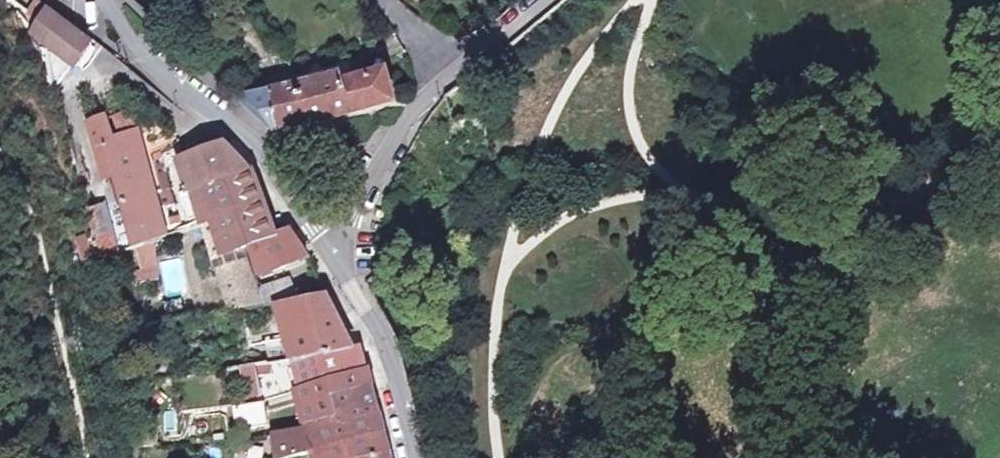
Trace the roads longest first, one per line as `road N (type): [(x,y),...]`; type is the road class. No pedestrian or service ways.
road 1 (residential): [(106,0),(136,49),(258,143),(340,256)]
road 2 (residential): [(535,0),(460,61),(421,106),(340,256)]
road 3 (residential): [(340,256),(385,347),(413,457)]

